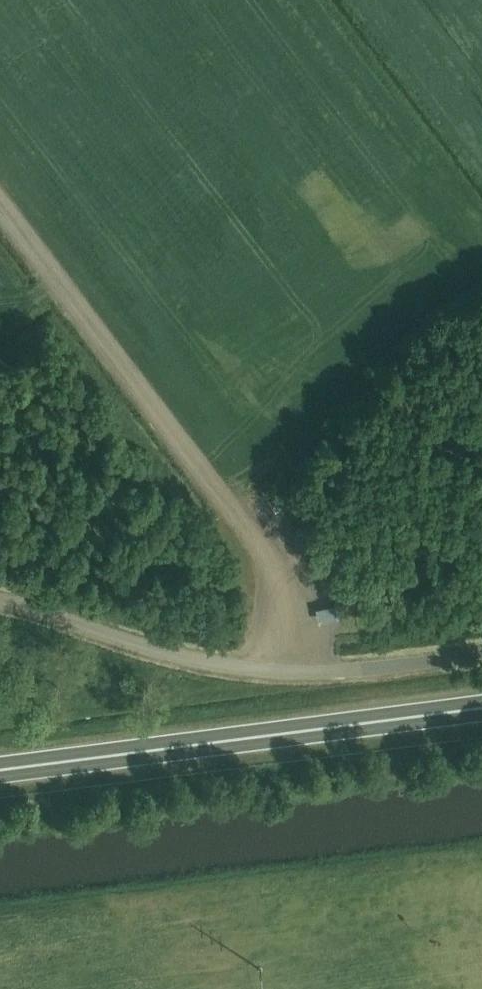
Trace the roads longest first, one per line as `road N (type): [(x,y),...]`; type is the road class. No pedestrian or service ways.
road 1 (unclassified): [(0,606),(260,669),(350,671),(481,654)]
road 2 (trunk): [(0,768),(481,706)]

